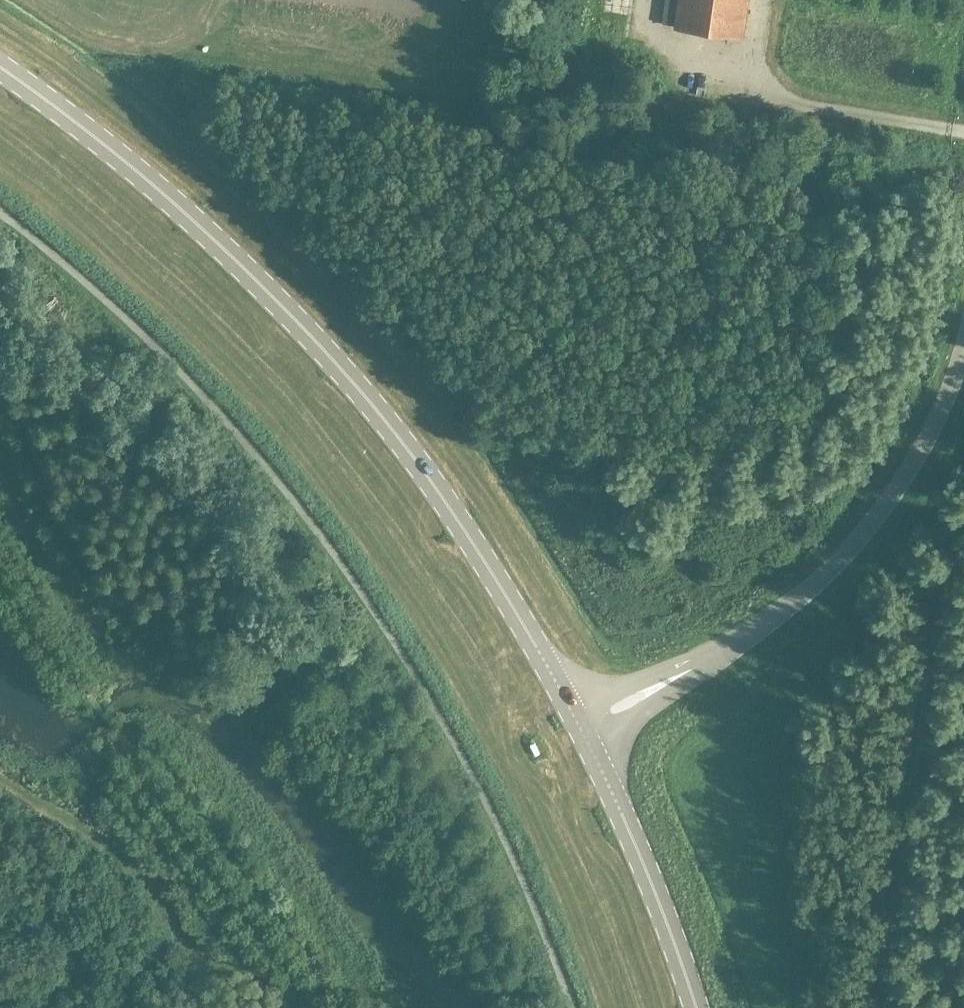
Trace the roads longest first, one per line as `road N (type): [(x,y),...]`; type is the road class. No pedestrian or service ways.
road 1 (secondary): [(582,731),(374,411),(267,300),(0,80)]
road 2 (unclassified): [(582,731),(634,713),(729,655),(821,583),(881,521),(943,409),(963,333)]
road 3 (secondary): [(685,1007),(582,731)]

